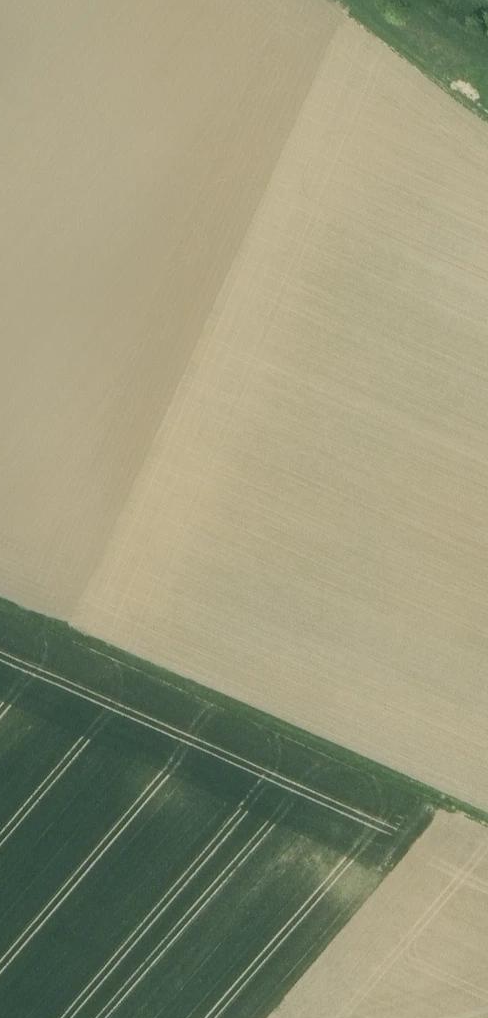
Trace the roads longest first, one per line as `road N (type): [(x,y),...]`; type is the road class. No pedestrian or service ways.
road 1 (track): [(487,795),(0,577)]
road 2 (track): [(348,0),(487,107)]

